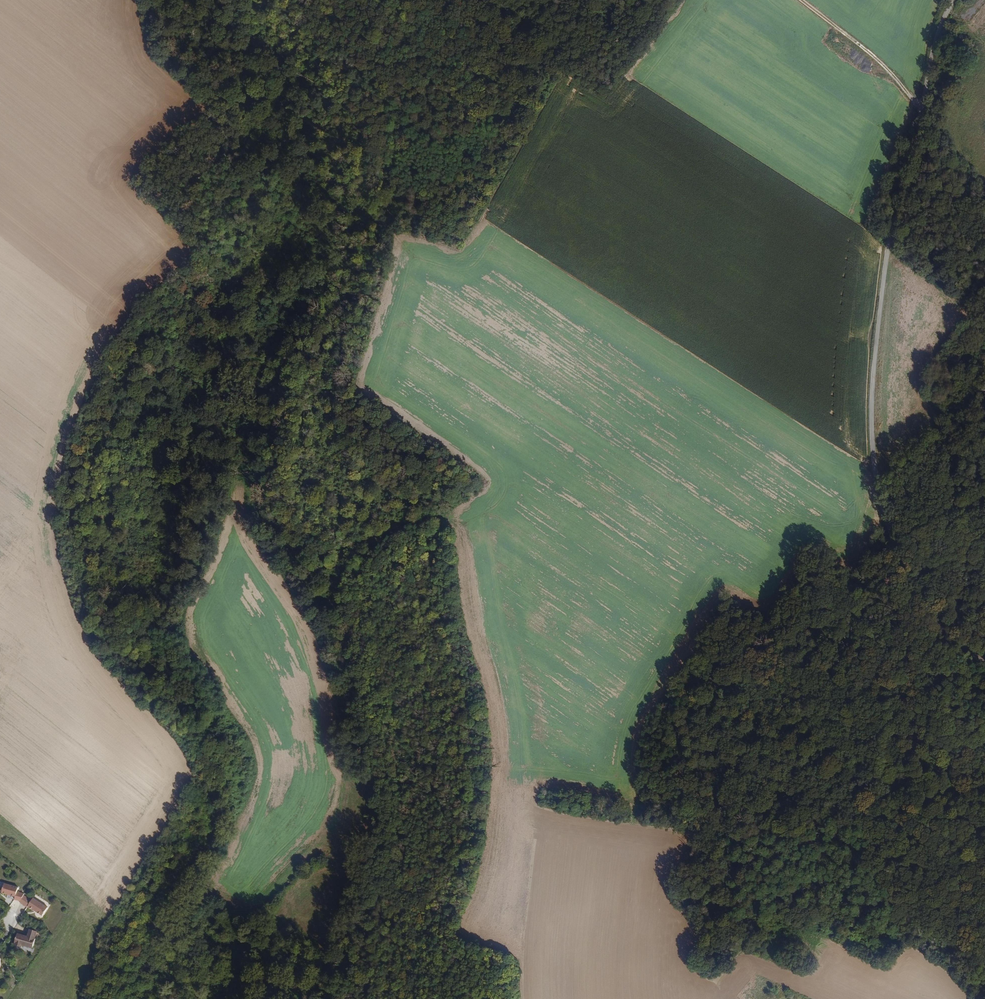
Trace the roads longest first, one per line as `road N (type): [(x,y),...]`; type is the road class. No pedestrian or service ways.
road 1 (unclassified): [(984,666),(926,615),(889,535),(872,457),(888,241),(953,0)]
road 2 (track): [(922,114),(884,66),(800,0)]

